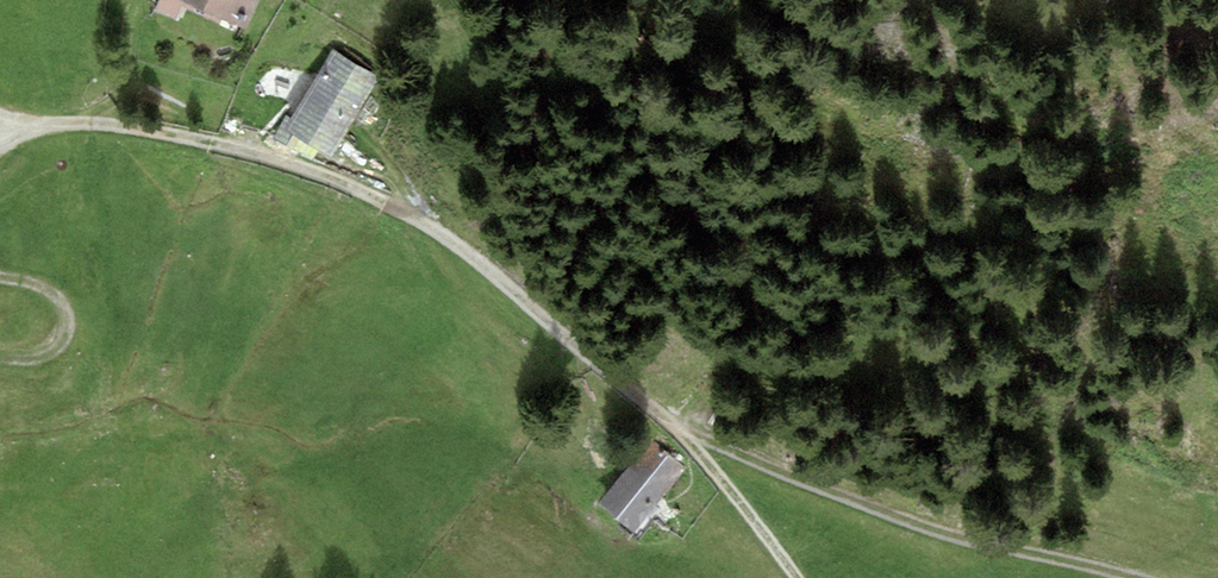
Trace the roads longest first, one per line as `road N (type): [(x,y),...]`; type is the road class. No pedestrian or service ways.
road 1 (track): [(669,424),(521,290),(425,223),(305,164),(142,125),(10,123)]
road 2 (track): [(669,424),(861,501),(1139,577)]
road 3 (track): [(797,577),(669,424)]
road 4 (track): [(0,274),(65,303),(68,332),(46,354),(0,356)]

